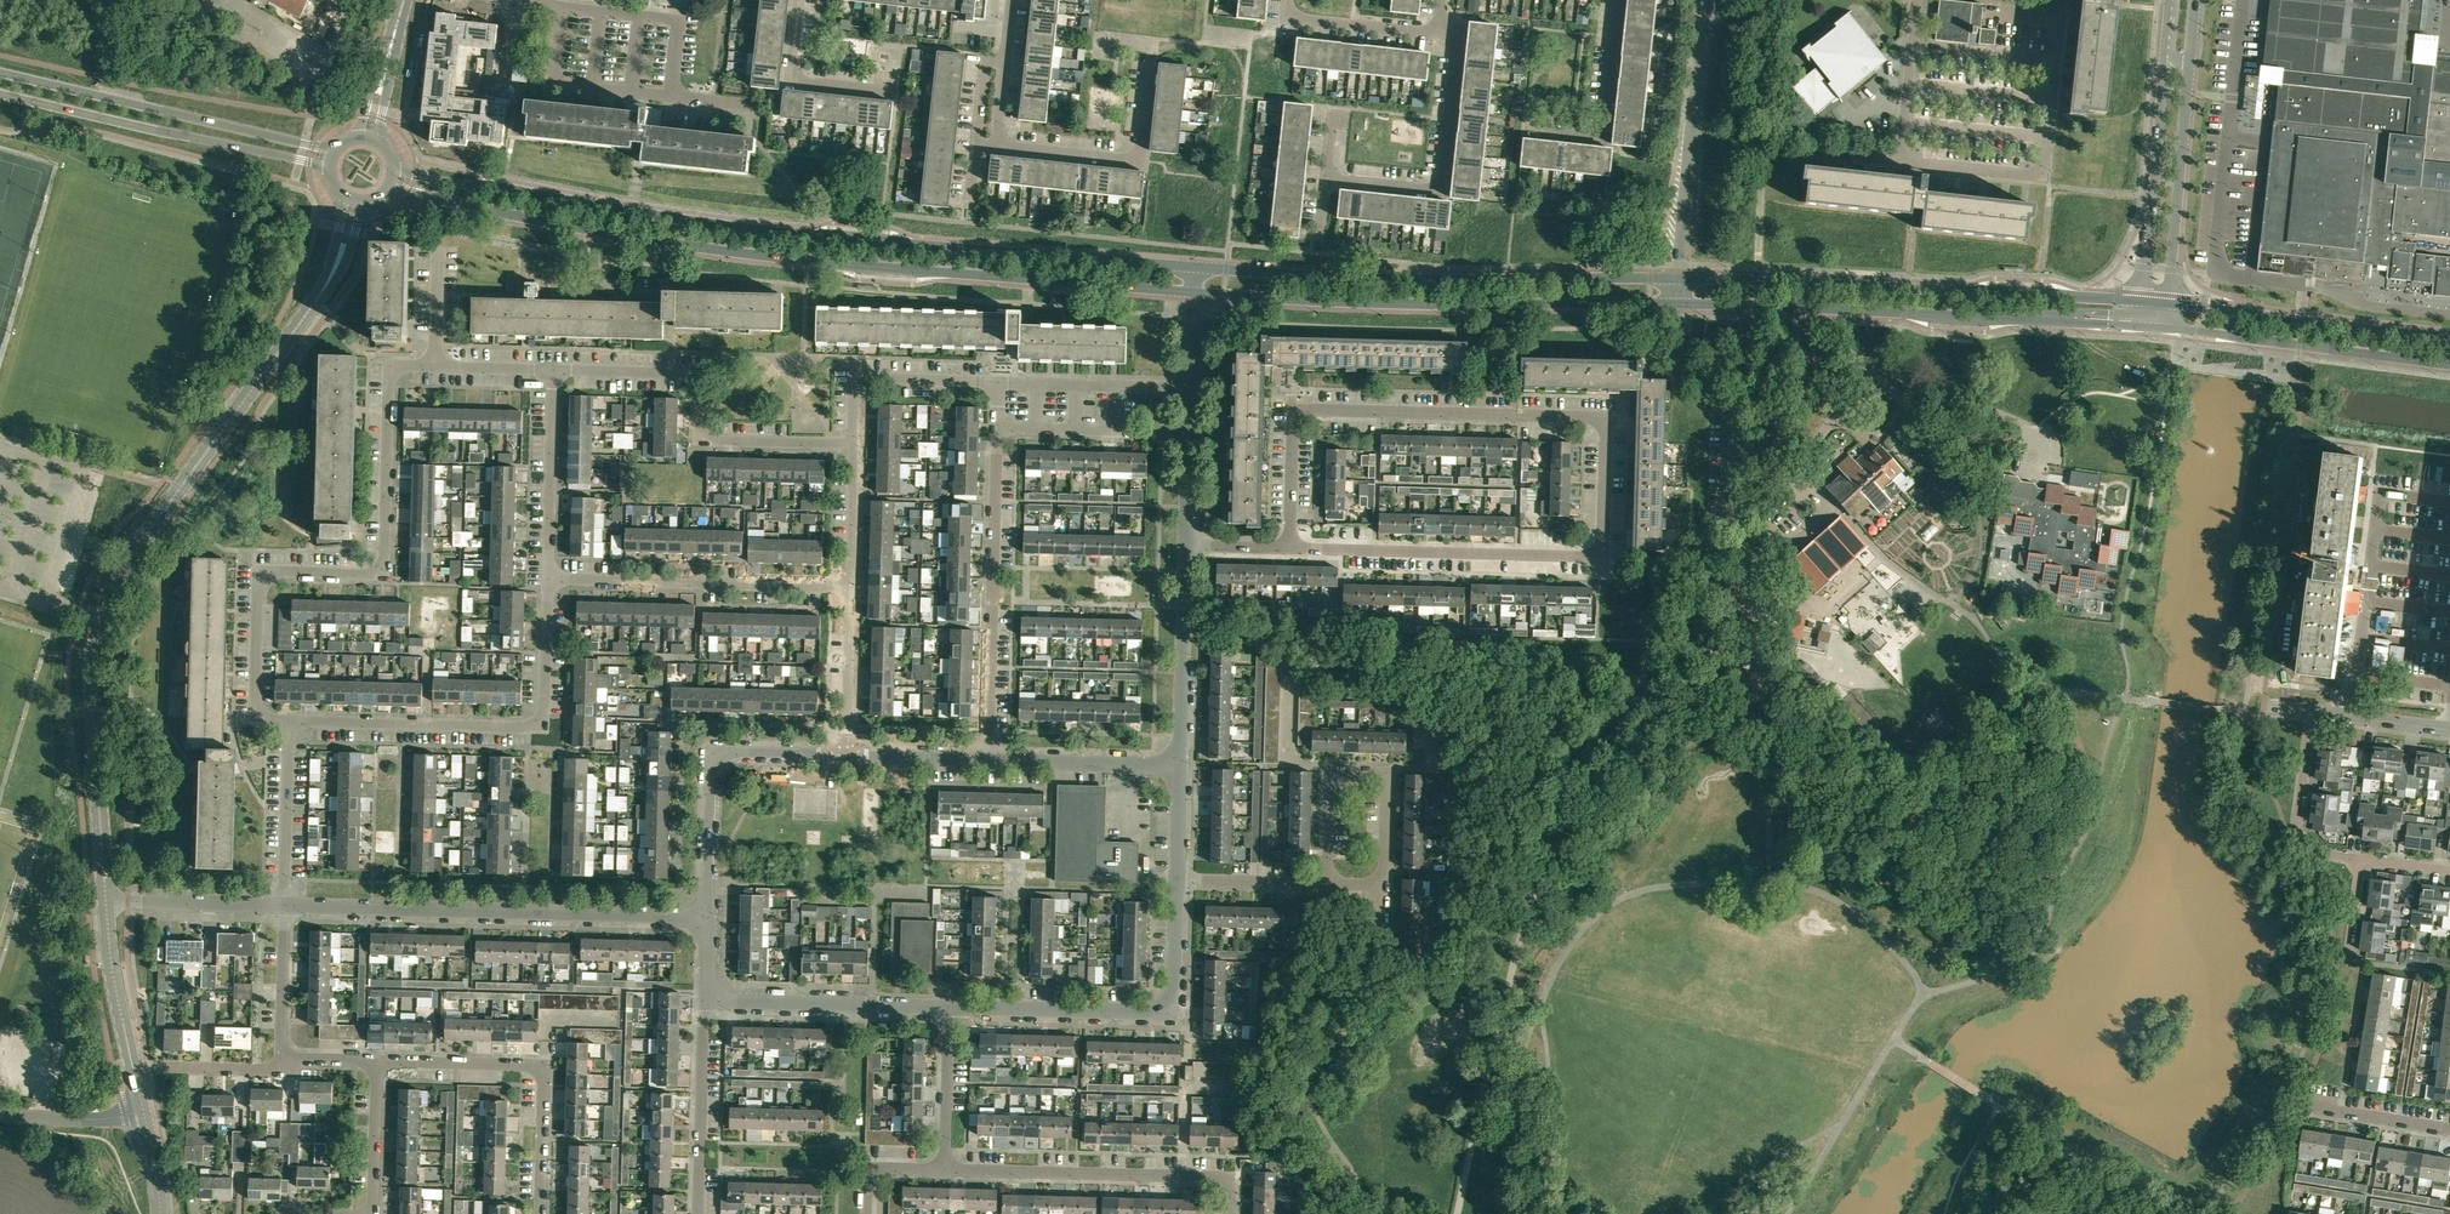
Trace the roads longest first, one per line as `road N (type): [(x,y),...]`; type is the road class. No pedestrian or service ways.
road 1 (residential): [(1290,550),(1294,410),(1605,417),(1601,557),(1312,551)]
road 2 (secondary): [(390,190),(808,262),(1194,295)]
road 3 (secondary): [(1196,269),(784,234),(396,171)]
road 4 (tertiary): [(107,901),(86,679),(96,615),(125,559),(325,284)]
road 5 (residential): [(289,721),(258,720),(261,570),(385,573),(390,365),(437,367)]
road 6 (secondary): [(1194,295),(1423,306),(1681,306)]
road 7 (secondary): [(1682,281),(1373,281),(1196,269)]
road 8 (secondary): [(1681,306),(2154,328)]
road 9 (secondary): [(2144,302),(1682,281)]
road 10 (residential): [(708,917),(285,906)]
road 11 (residential): [(550,579),(547,727),(289,721)]
road 12 (residential): [(554,370),(702,373),(706,440),(856,444)]
road 13 (residential): [(949,1007),(1170,1010),(1178,880)]
road 14 (secondary): [(337,153),(0,73)]
road 15 (secondary): [(0,95),(331,171)]
road 16 (residential): [(991,760),(999,428)]
road 17 (residential): [(1903,164),(2044,178),(2062,1)]
road 18 (residential): [(1229,1213),(1230,1178),(946,1170)]
road 19 (residential): [(540,1213),(544,1063),(378,1060)]
road 20 (residential): [(854,585),(550,579)]
road 21 (secondary): [(2154,328),(2449,364)]
road 22 (residential): [(2449,504),(2379,496),(2351,718)]
road 23 (residential): [(850,757),(716,757),(708,917)]
road 24 (residential): [(1328,884),(1331,769),(1390,770),(1388,886)]
road 25 (residential): [(1682,281),(1713,0)]
road 26 (residential): [(1328,182),(1442,194),(1457,51),(1439,35)]
road 27 (secondary): [(2449,340),(2170,305)]
road 28 (tertiary): [(2166,49),(2144,302)]
road 29 (residential): [(949,1007),(706,1001)]
road 30 (tertiary): [(2170,305),(2189,66)]
road 31 (residential): [(1150,67),(1141,160),(997,146)]
road 32 (residential): [(1523,131),(1603,139),(1618,0)]
road 33 (residential): [(1181,765),(1187,547)]
road 34 (tertiary): [(142,1111),(110,961),(107,901)]
road 35 (residential): [(699,1213),(706,1001)]
road 36 (residential): [(856,444),(858,376),(1000,380)]
road 37 (residential): [(550,579),(554,370)]
road 38 (residential): [(674,99),(554,85),(563,7)]
road 39 (residential): [(674,99),(683,22),(563,7)]
road 40 (residential): [(1181,765),(991,760)]
road 41 (residential): [(898,93),(792,82),(801,0)]
road 42 (residential): [(2359,860),(2314,847),(2299,832),(2311,713)]
road 43 (residential): [(285,906),(289,721)]
road 44 (residential): [(285,906),(107,901)]
road 45 (residential): [(850,757),(854,585)]
road 46 (residential): [(1439,35),(1288,19),(1290,0)]
road 47 (residential): [(999,428),(1117,431),(1118,383)]
road 48 (residential): [(1903,164),(1919,0)]
road 49 (residential): [(1187,547),(1191,384)]
road 50 (residential): [(946,1170),(949,1007)]
road 51 (residential): [(373,1213),(378,1060)]
road 52 (residential): [(282,1058),(285,906)]
road 53 (residential): [(1328,884),(1178,880)]
road 54 (residential): [(142,1111),(74,1120),(0,1112)]
road 55 (residential): [(991,760),(850,757)]
road 56 (residential): [(854,585),(856,444)]
road 57 (residential): [(2449,1131),(2317,1109)]
road 58 (residential): [(161,1067),(281,1069),(282,1058)]
road 59 (residential): [(867,1213),(868,1168),(946,1170)]
road 60 (residential): [(437,367),(440,246)]

